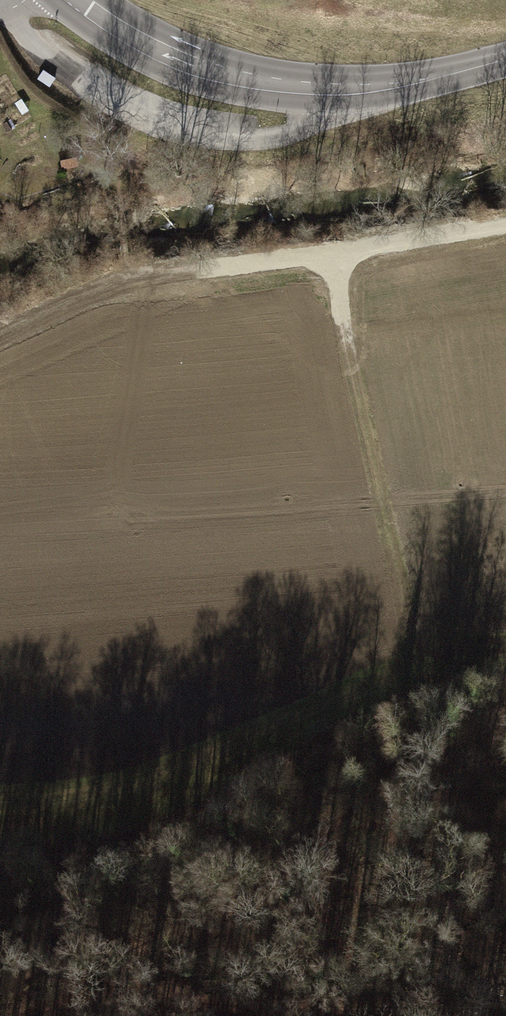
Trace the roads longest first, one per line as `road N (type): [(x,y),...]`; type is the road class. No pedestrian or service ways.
road 1 (primary): [(505,62),(354,91),(294,88),(200,69),(79,0)]
road 2 (track): [(480,1015),(246,1009),(155,995),(60,1008)]
road 3 (track): [(420,648),(406,618),(333,255)]
road 4 (track): [(505,220),(333,255)]

